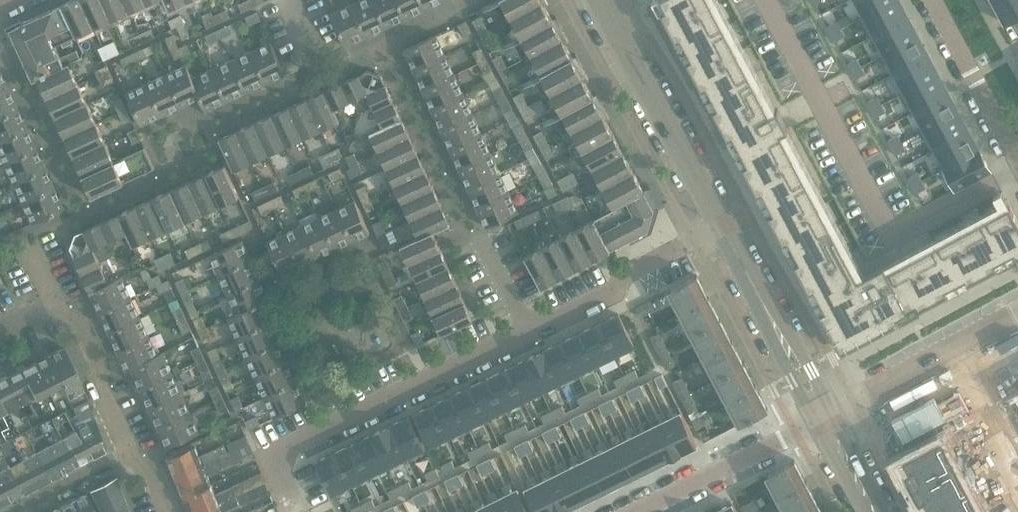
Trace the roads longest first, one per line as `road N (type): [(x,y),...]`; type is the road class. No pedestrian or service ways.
road 1 (residential): [(295,511),(267,455),(527,331)]
road 2 (tertiary): [(604,0),(727,231)]
road 3 (residential): [(527,331),(727,231)]
road 4 (residential): [(825,411),(1017,315)]
road 5 (residential): [(640,511),(825,411)]
road 6 (tertiary): [(727,231),(825,411)]
road 7 (residential): [(1017,163),(931,0)]
road 8 (residential): [(129,455),(78,316),(60,302)]
road 9 (residential): [(22,511),(129,455)]

